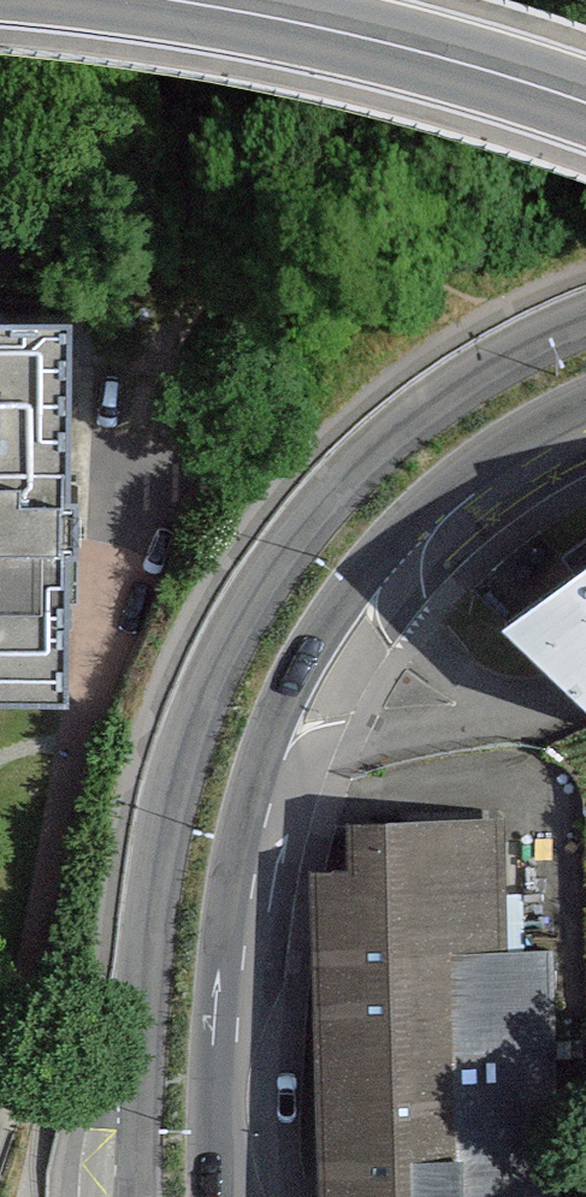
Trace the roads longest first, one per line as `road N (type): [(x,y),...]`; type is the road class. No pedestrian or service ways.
road 1 (tertiary): [(585,323),(459,384),(378,449),(299,531),(250,609),(174,782),(159,878),(134,1196)]
road 2 (tertiary): [(217,1196),(214,1048),(230,876),(274,717),(345,585),(424,504),(521,440),(585,408)]
road 3 (secondary): [(179,0),(374,40),(585,106)]

